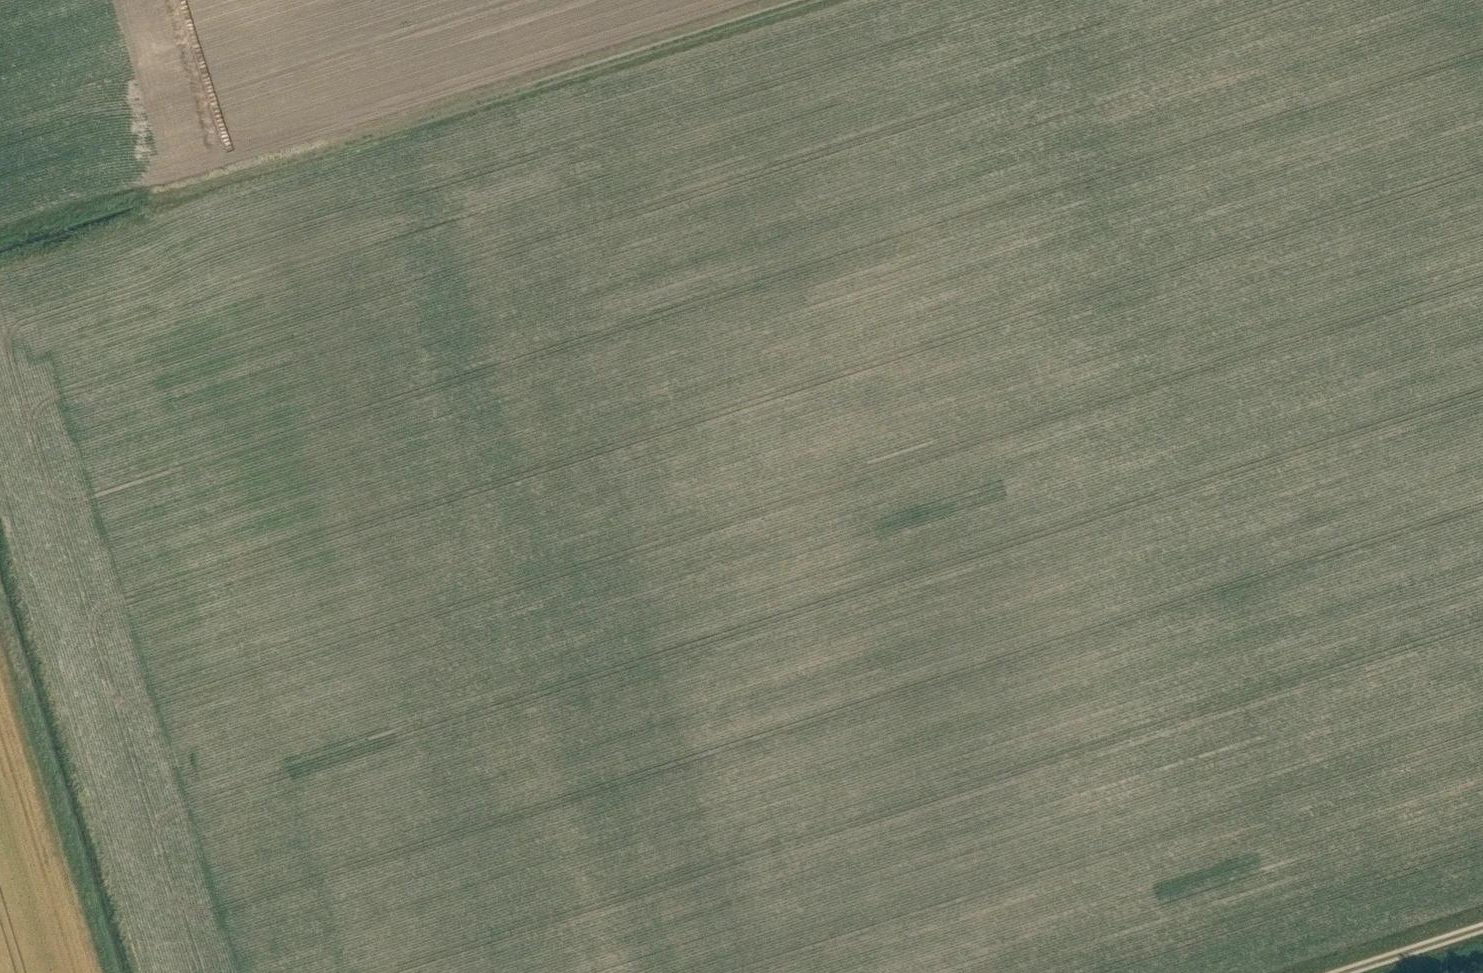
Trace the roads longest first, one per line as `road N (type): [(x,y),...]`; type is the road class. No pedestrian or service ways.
road 1 (track): [(813,0),(198,197)]
road 2 (unclassified): [(1482,924),(1329,972)]

